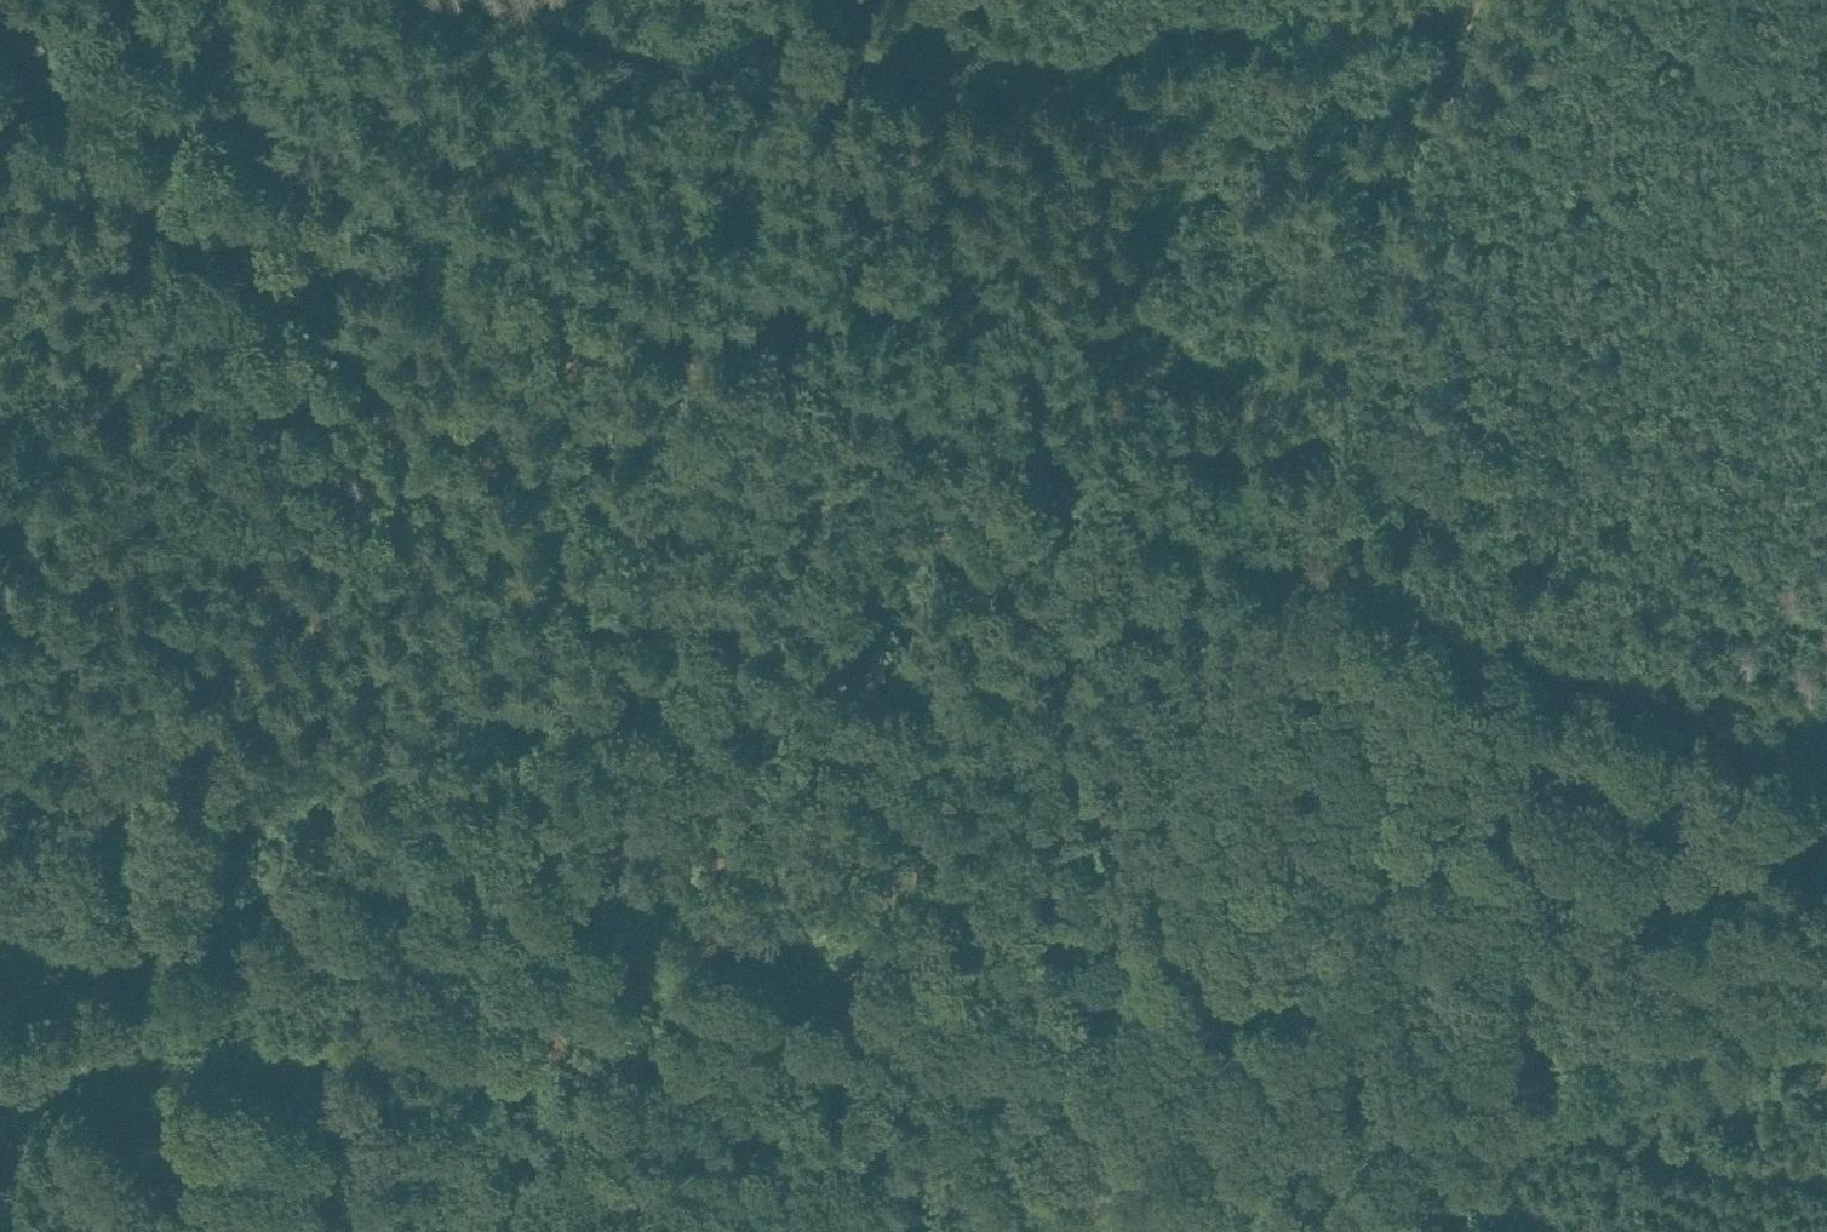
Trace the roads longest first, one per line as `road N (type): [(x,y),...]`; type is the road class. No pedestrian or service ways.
road 1 (track): [(1248,519),(0,13)]
road 2 (track): [(975,1231),(1248,519)]
road 3 (track): [(1826,752),(1248,519)]
road 4 (track): [(1248,519),(1455,0)]

